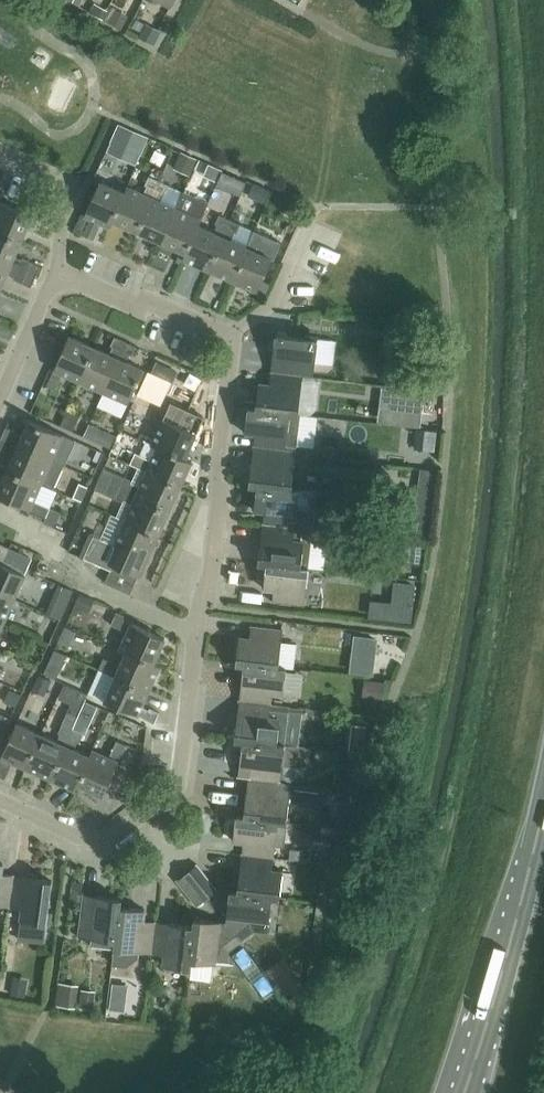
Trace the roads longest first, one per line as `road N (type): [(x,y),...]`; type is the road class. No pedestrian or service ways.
road 1 (residential): [(58,272),(232,339),(184,773),(177,793),(138,824)]
road 2 (primary): [(463,1092),(543,796)]
road 3 (residential): [(138,824),(96,848),(0,805)]
road 4 (residential): [(0,398),(58,272)]
road 5 (residential): [(58,272),(65,215),(0,187)]

